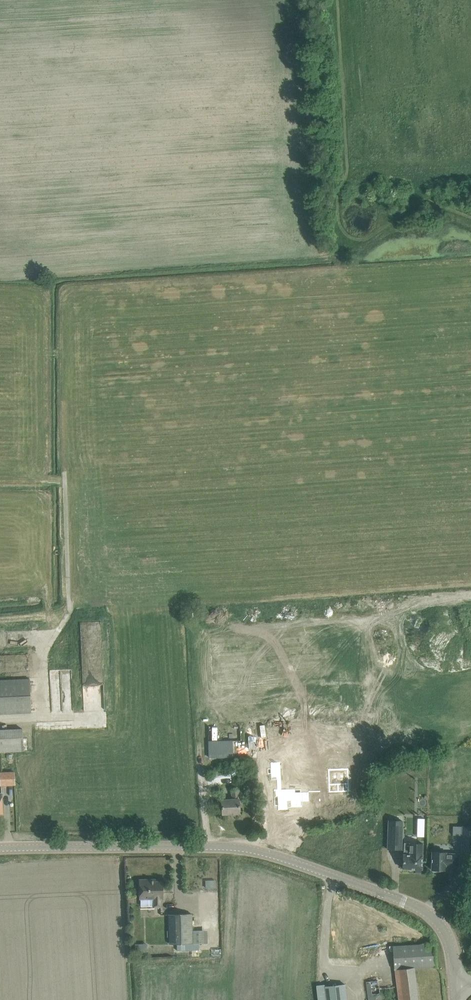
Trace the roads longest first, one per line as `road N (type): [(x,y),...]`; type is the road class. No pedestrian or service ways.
road 1 (unclassified): [(0,849),(216,846),(281,857),(428,913),(448,938),(455,986)]

